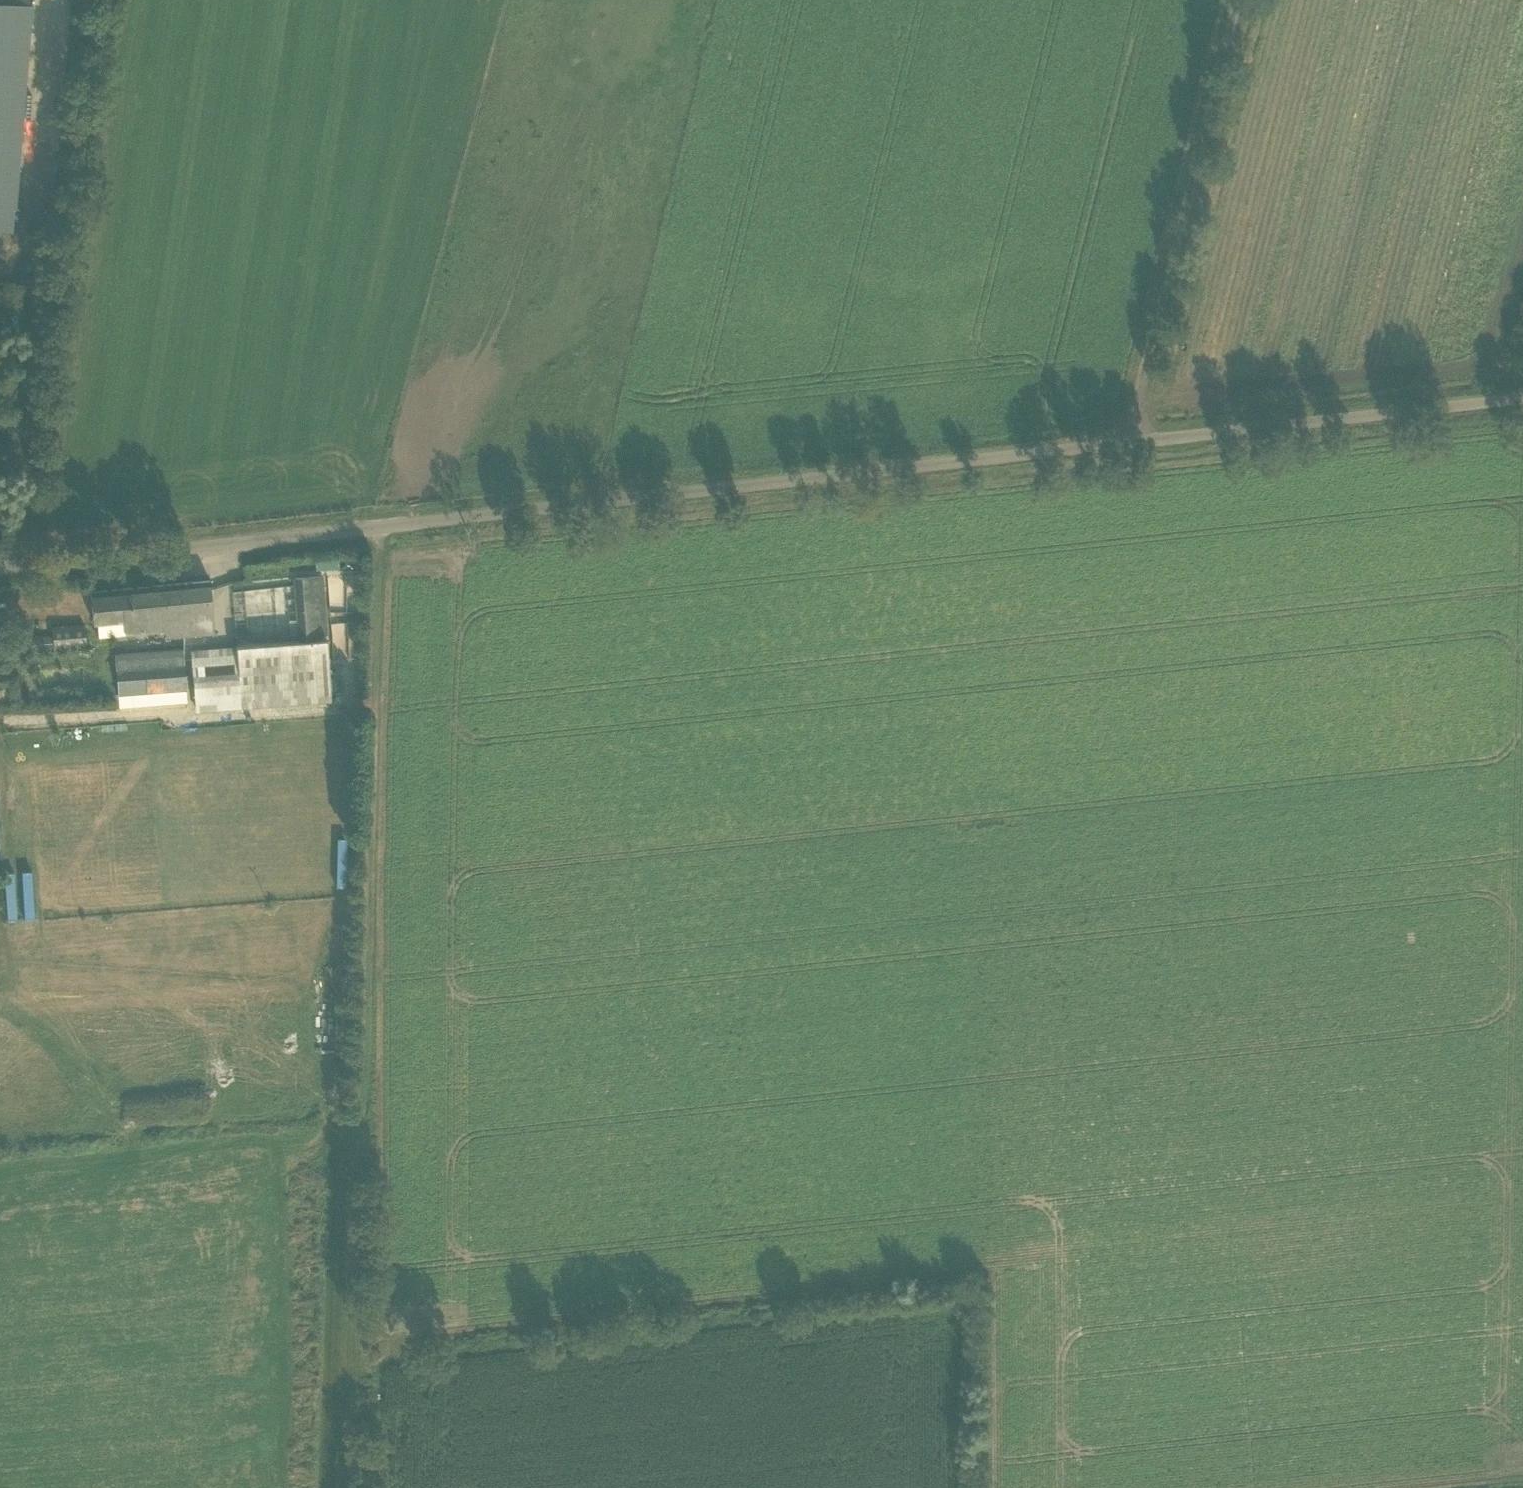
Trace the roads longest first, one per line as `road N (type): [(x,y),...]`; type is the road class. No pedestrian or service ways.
road 1 (unclassified): [(0,568),(1522,403)]
road 2 (track): [(378,526),(346,1487)]
road 3 (track): [(1143,445),(1252,0)]

